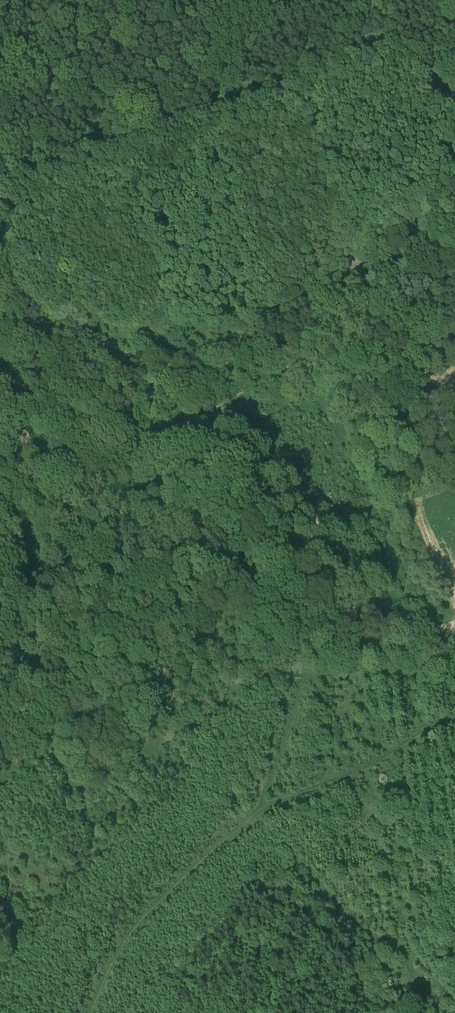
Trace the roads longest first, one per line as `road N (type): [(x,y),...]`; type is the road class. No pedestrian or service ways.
road 1 (track): [(432,106),(334,118),(96,204),(38,209),(0,200)]
road 2 (track): [(454,623),(416,631),(388,623),(285,485),(236,456),(167,445)]
road 3 (track): [(423,392),(279,369),(190,420),(167,445)]
road 4 (track): [(454,198),(357,242),(298,351),(279,369)]
road 5 (track): [(167,445),(0,482)]
road 6 (track): [(299,651),(327,639),(421,648),(454,628)]

